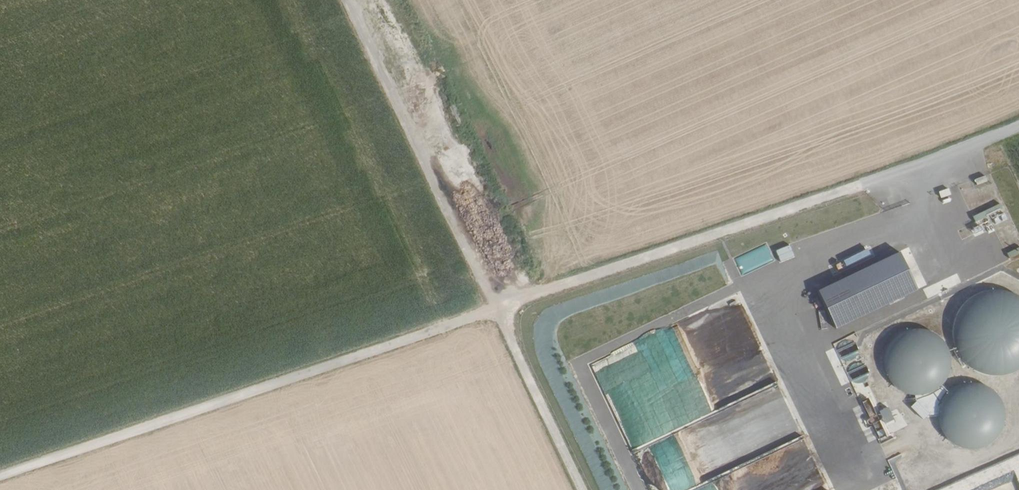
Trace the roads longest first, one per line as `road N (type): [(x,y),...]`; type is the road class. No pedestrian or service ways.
road 1 (track): [(497,312),(1018,127)]
road 2 (track): [(0,480),(497,312)]
road 3 (track): [(345,0),(497,312)]
road 4 (track): [(497,312),(582,489)]

